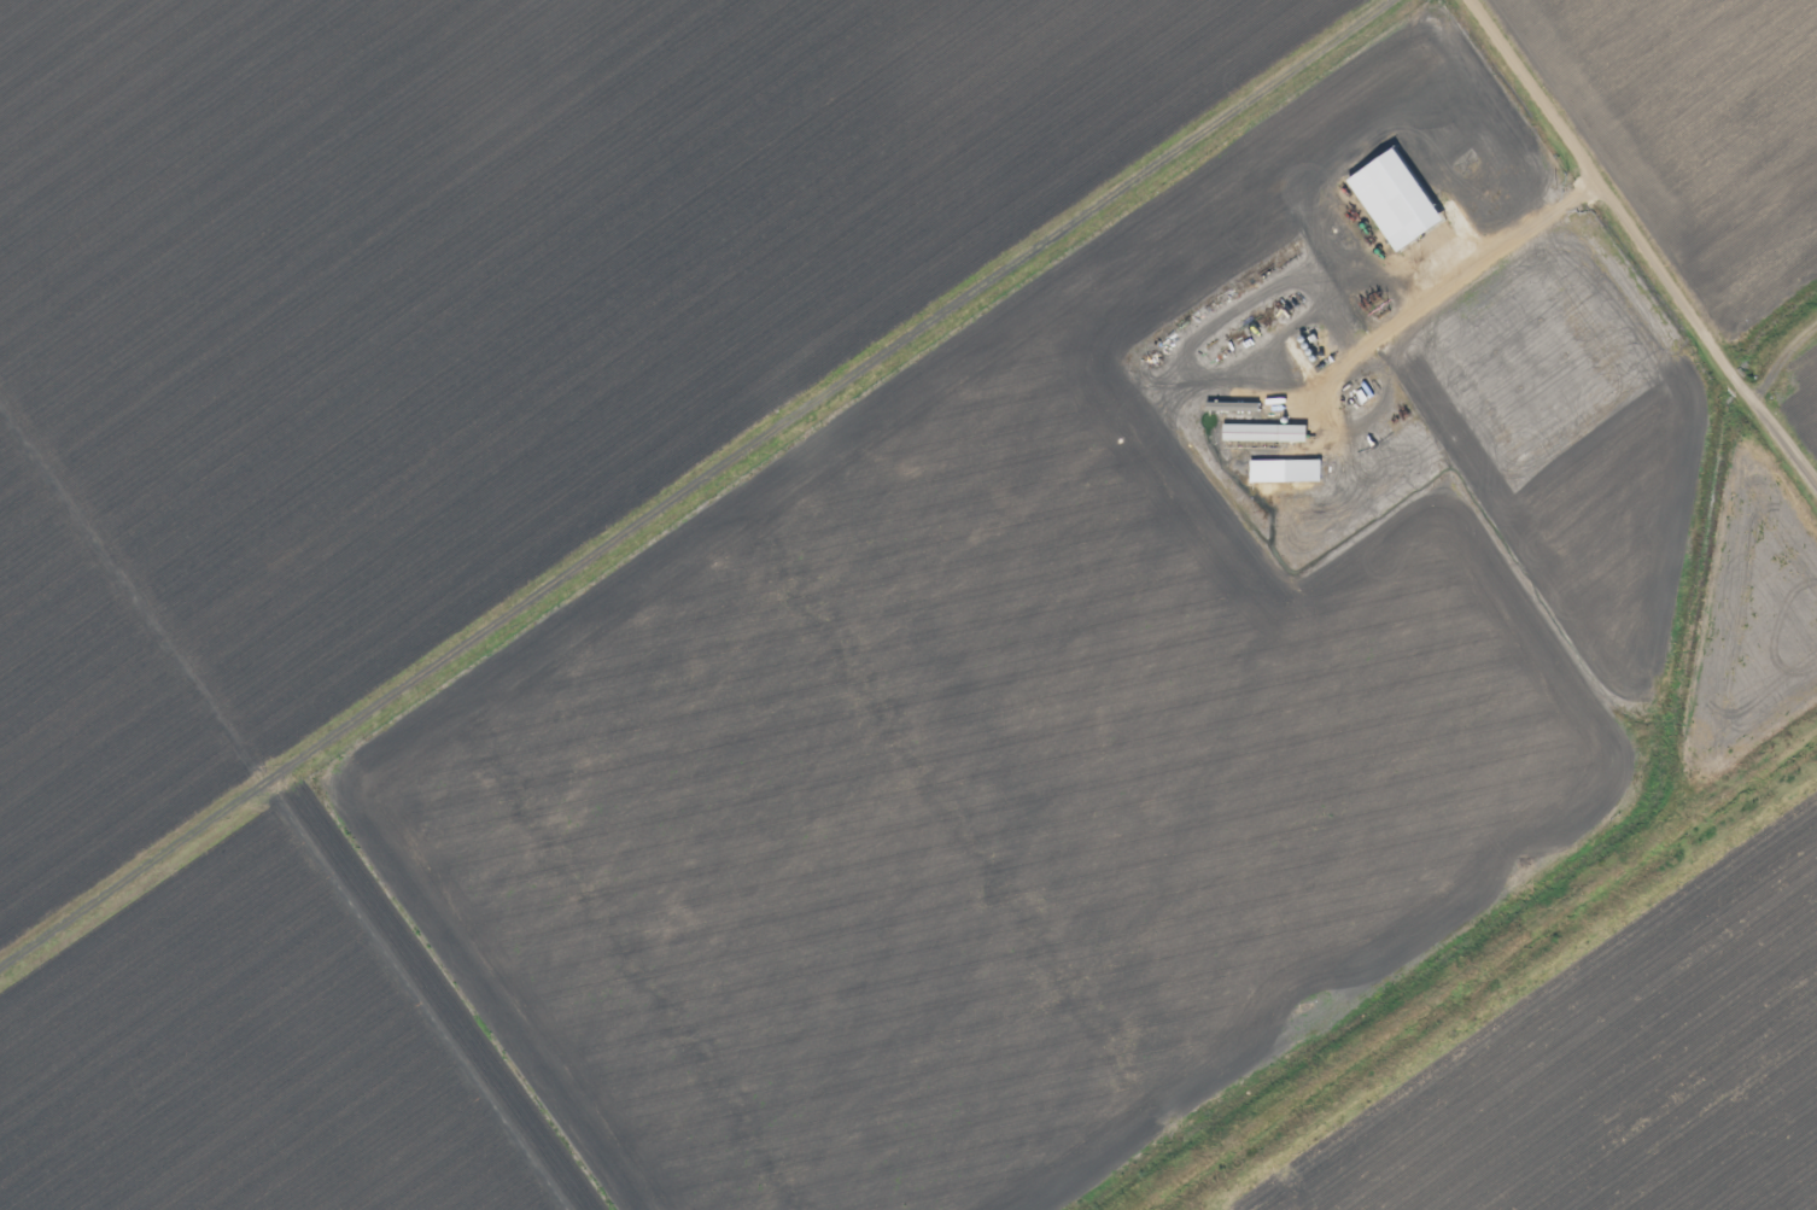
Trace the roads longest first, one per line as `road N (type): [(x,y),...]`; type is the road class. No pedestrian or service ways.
road 1 (residential): [(1816,481),(1477,0)]

